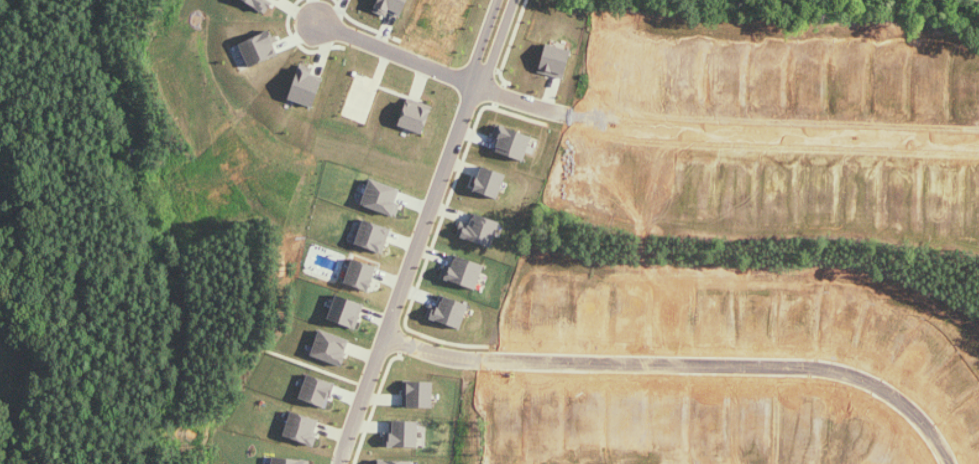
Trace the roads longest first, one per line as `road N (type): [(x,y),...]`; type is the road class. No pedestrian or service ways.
road 1 (residential): [(388,337),(458,356),(852,375),(902,401),(950,463)]
road 2 (residential): [(477,88),(345,463)]
road 3 (residential): [(477,88),(320,22)]

